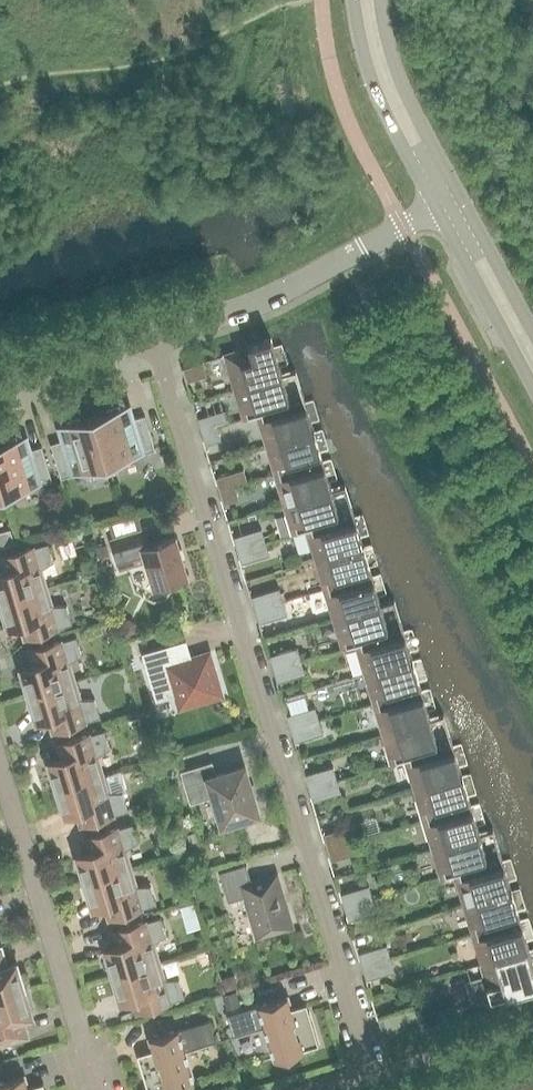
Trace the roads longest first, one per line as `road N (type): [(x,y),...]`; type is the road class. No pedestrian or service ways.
road 1 (residential): [(324,1089),(363,1073),(367,1044),(155,336)]
road 2 (residential): [(99,1089),(0,765)]
road 3 (residential): [(155,336),(279,294),(404,228)]
road 4 (secondary): [(352,0),(366,76),(435,210)]
road 5 (secondary): [(462,194),(407,96),(382,0)]
road 6 (secondary): [(435,210),(532,392)]
road 7 (residential): [(0,384),(155,336)]
road 8 (secondary): [(532,328),(462,194)]

